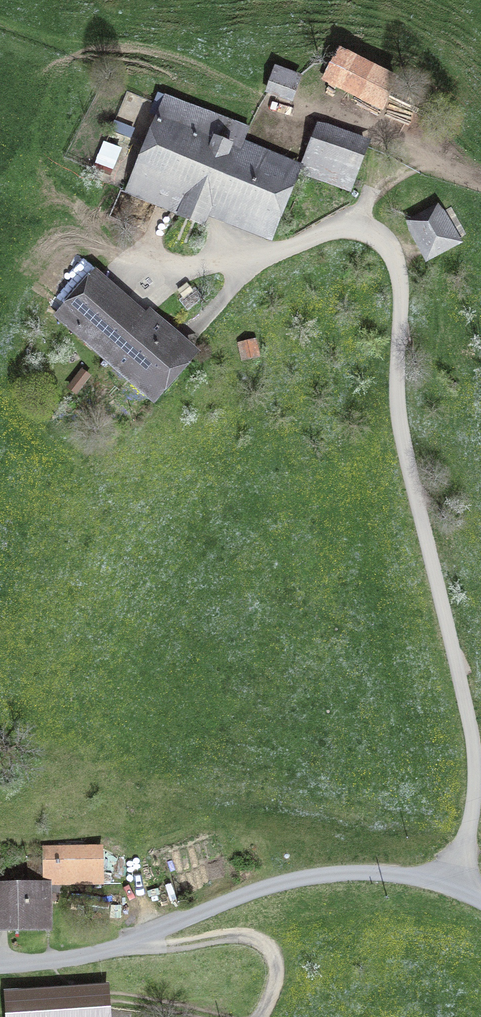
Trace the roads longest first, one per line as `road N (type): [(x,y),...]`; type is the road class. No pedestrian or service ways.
road 1 (unclassified): [(480,896),(411,872),(335,869),(231,895),(131,940),(0,967)]
road 2 (track): [(401,152),(340,120),(261,113),(230,76),(0,19)]
road 3 (track): [(131,940),(255,941),(269,969),(254,1016)]

